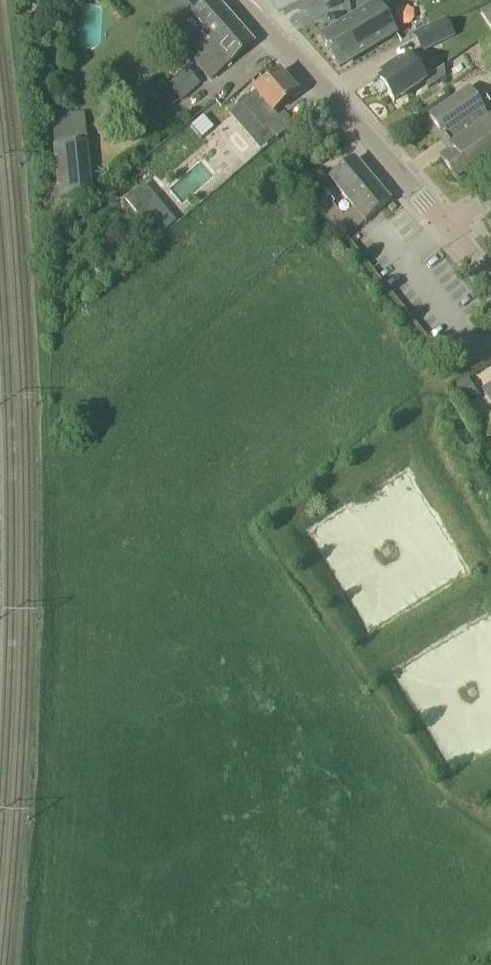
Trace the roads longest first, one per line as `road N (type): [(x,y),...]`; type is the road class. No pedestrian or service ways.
road 1 (residential): [(444,225),(243,0)]

